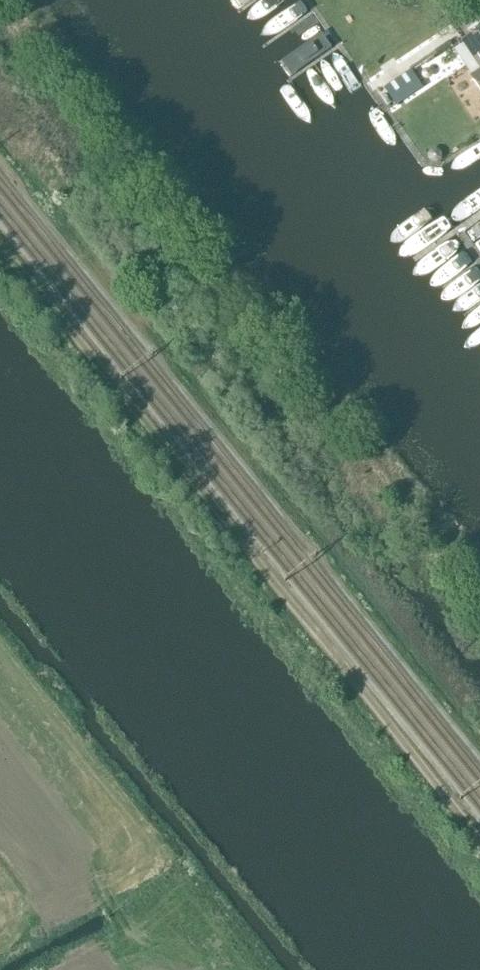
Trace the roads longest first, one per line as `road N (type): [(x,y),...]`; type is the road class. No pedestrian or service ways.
road 1 (track): [(479,842),(0,248)]

